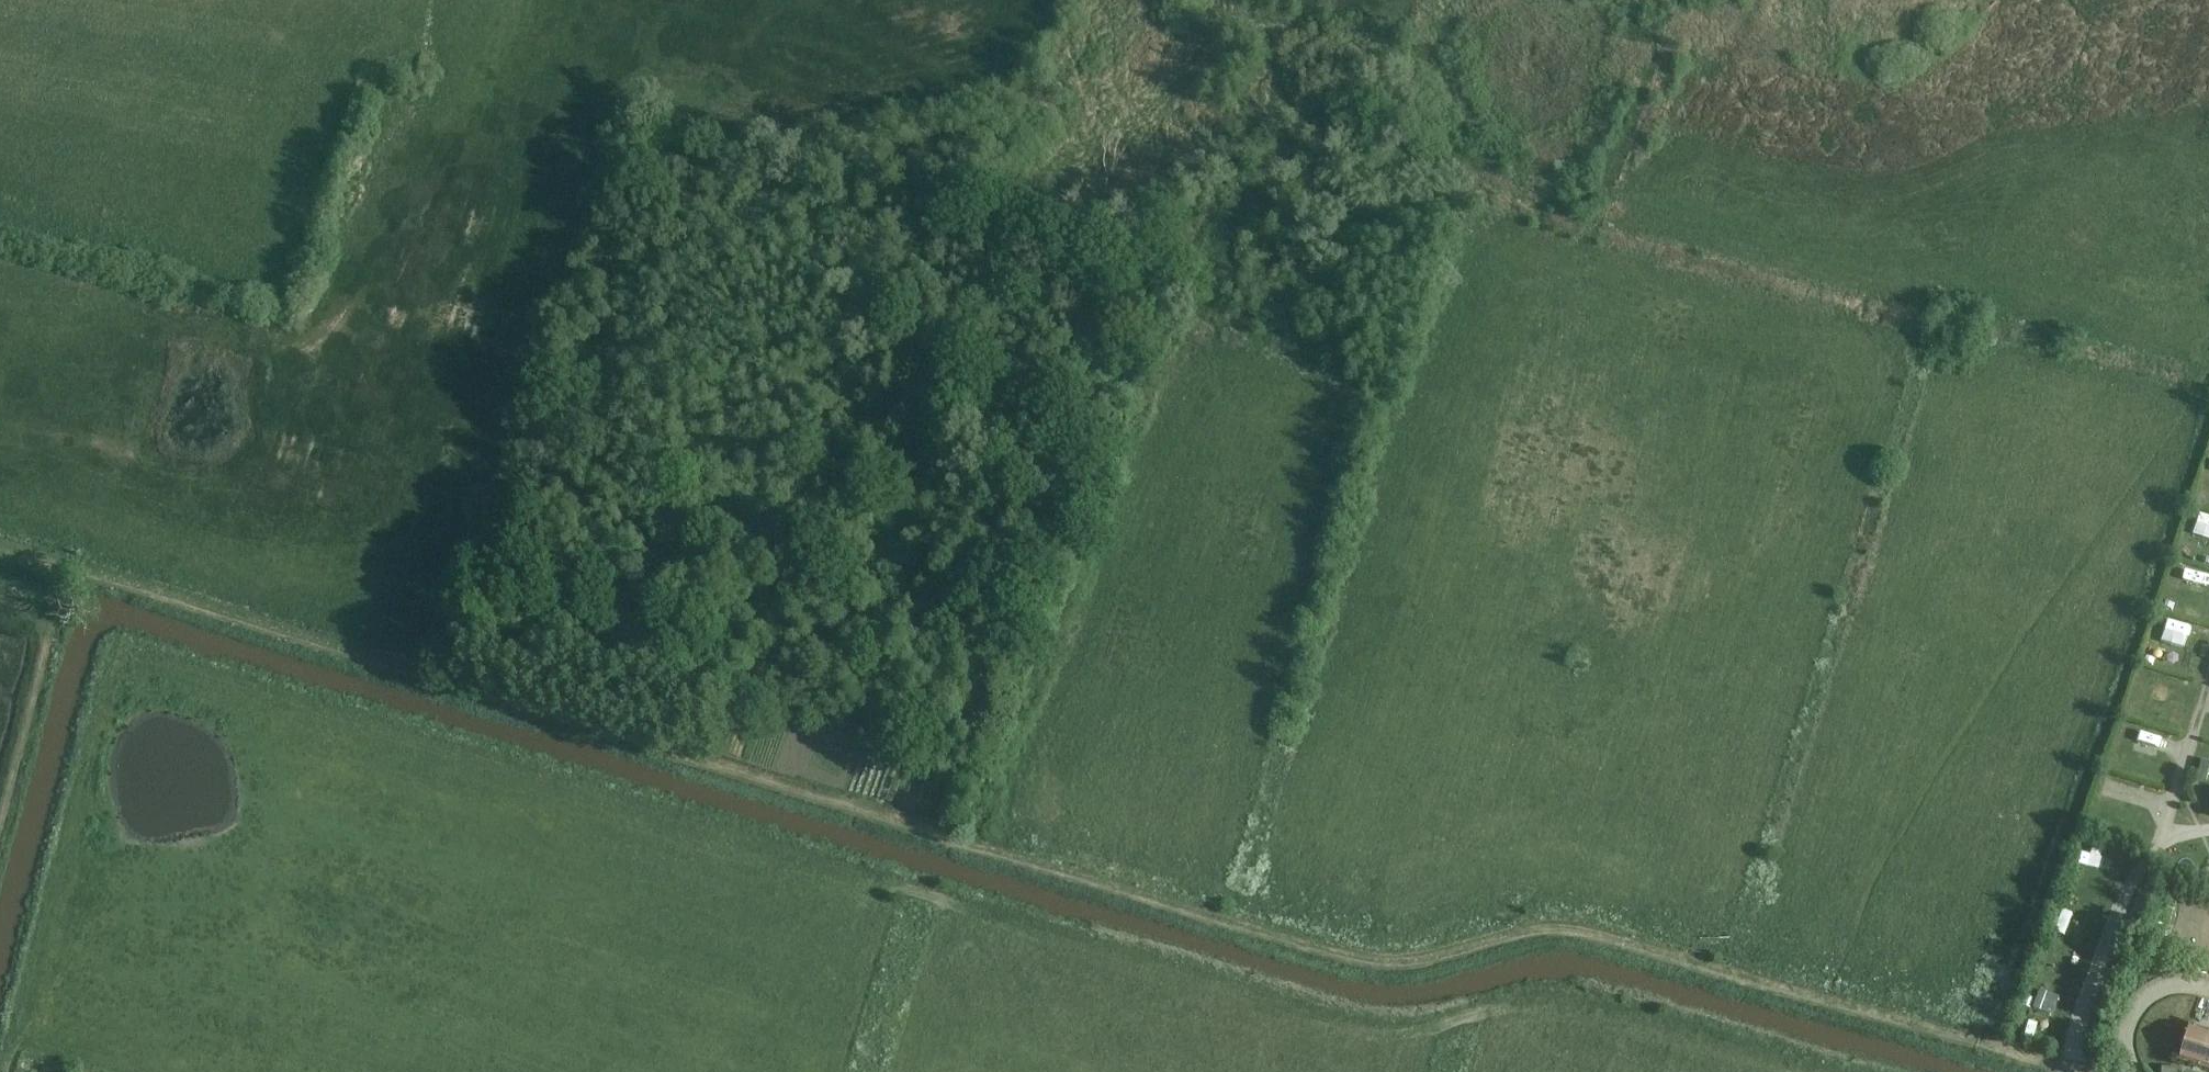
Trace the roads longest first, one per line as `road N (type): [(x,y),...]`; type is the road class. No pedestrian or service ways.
road 1 (track): [(2069,1071),(1837,1012)]
road 2 (track): [(0,793),(54,589)]

